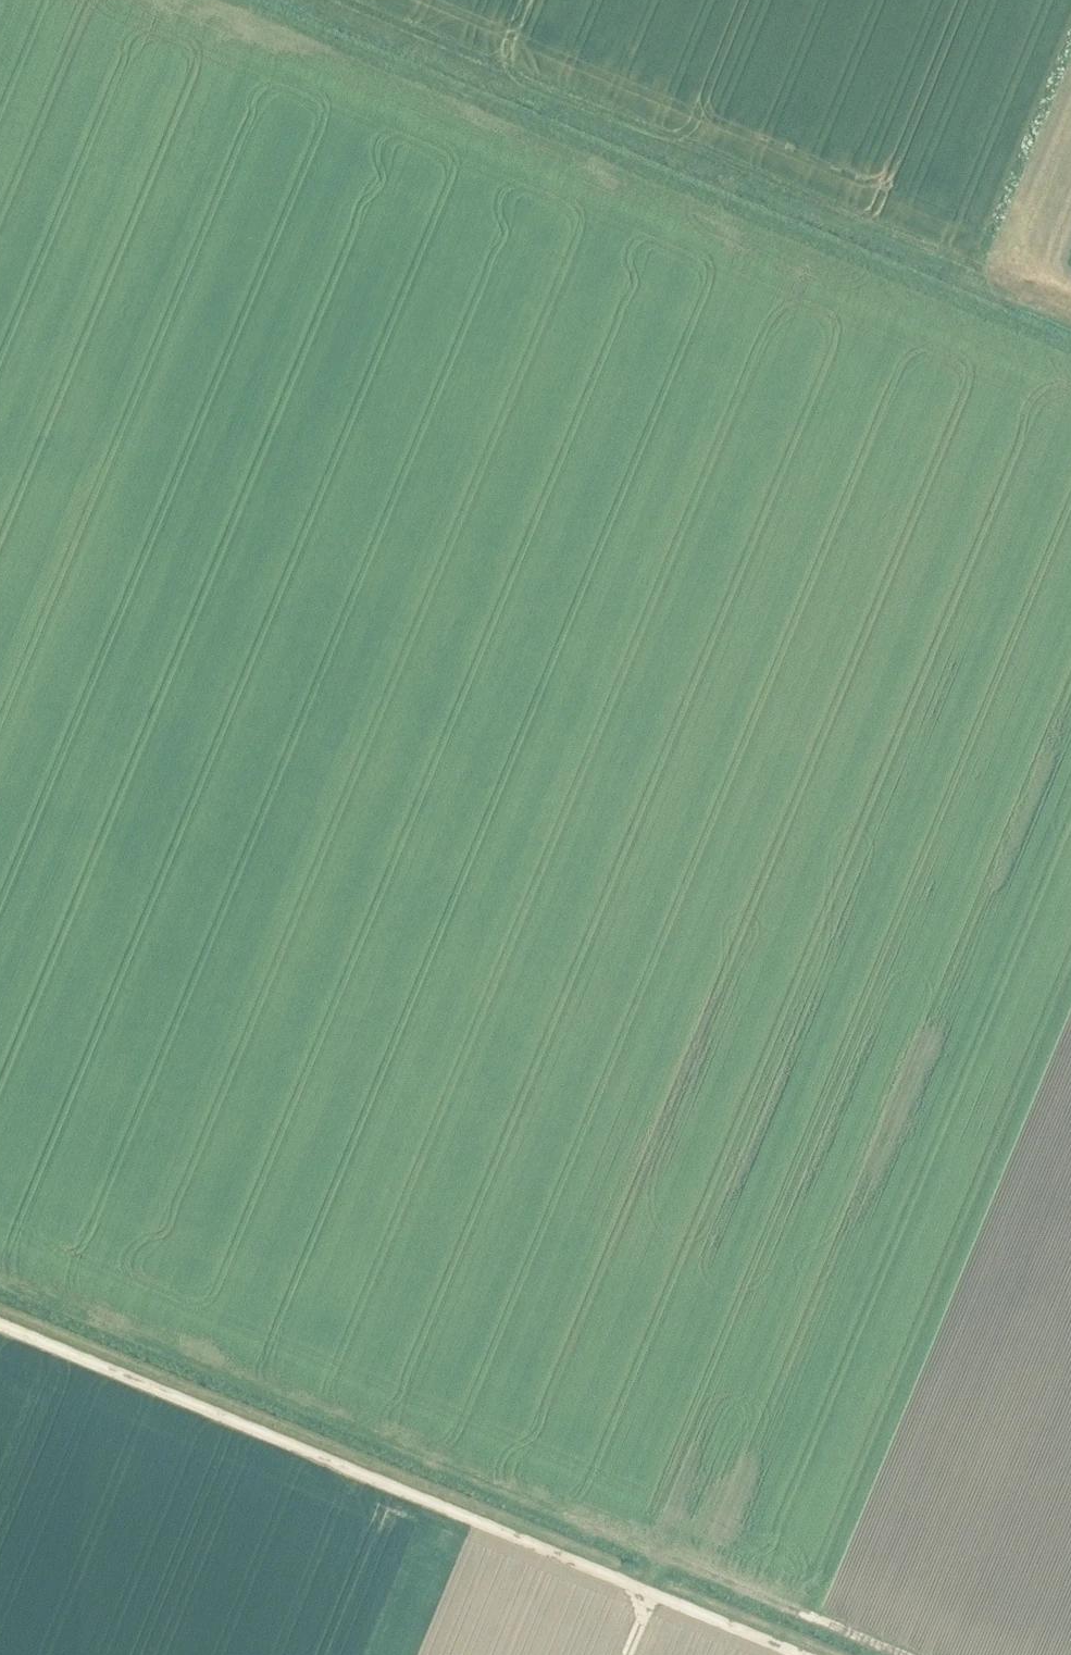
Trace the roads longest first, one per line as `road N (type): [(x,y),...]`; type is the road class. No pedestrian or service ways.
road 1 (track): [(0,1324),(798,1654)]

